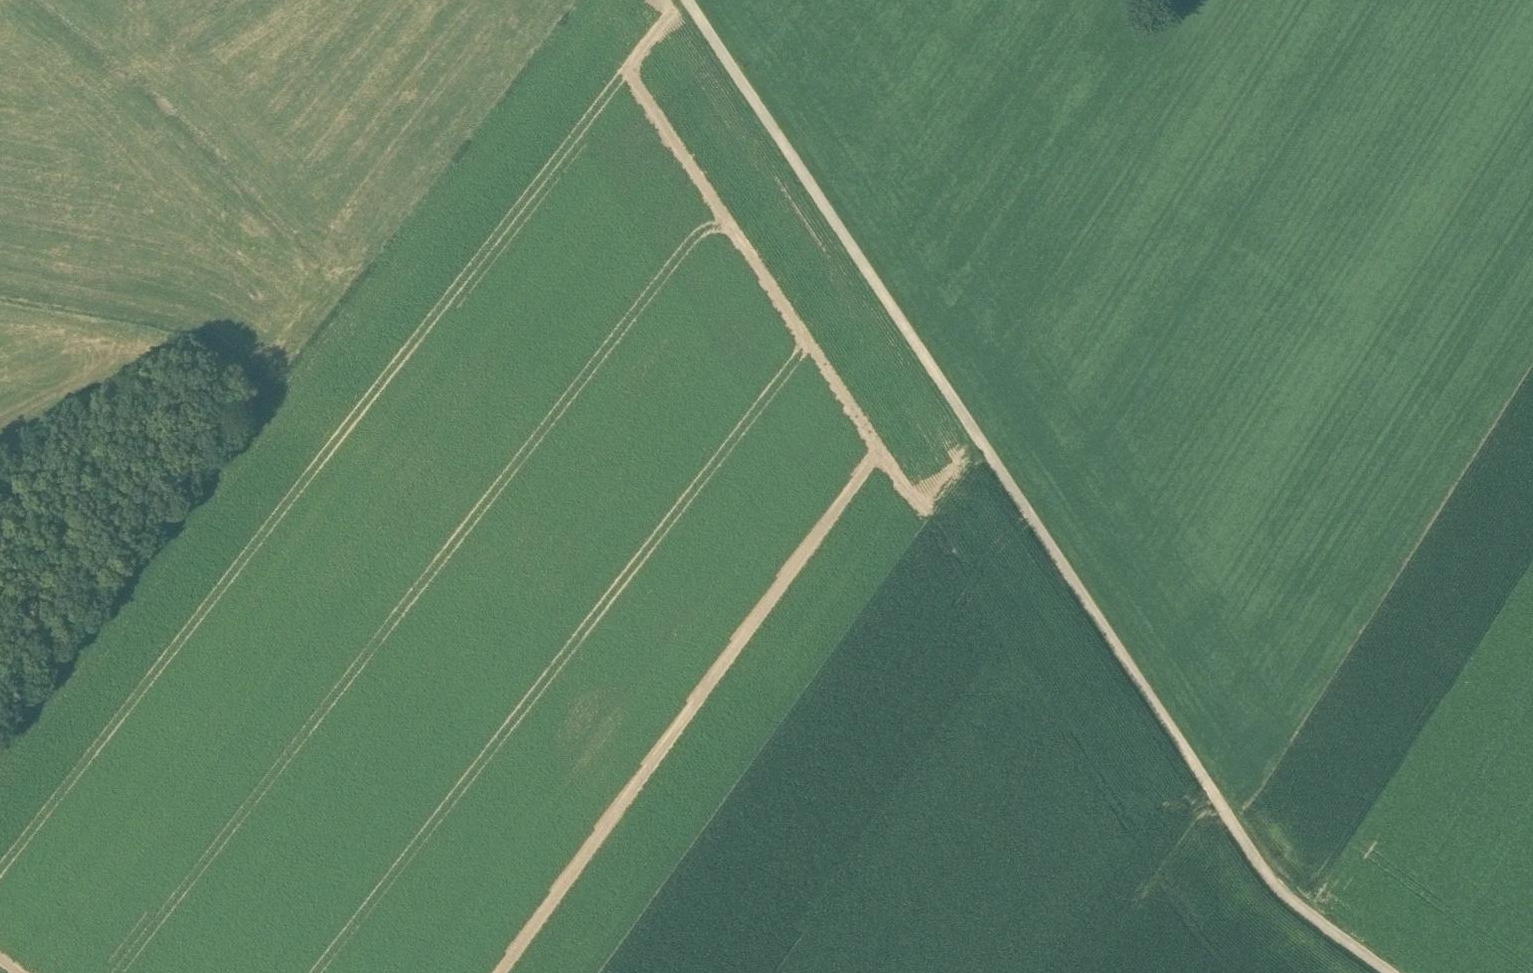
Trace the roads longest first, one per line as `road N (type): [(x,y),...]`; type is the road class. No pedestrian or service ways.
road 1 (unclassified): [(687,0),(1266,874),(1391,972)]

